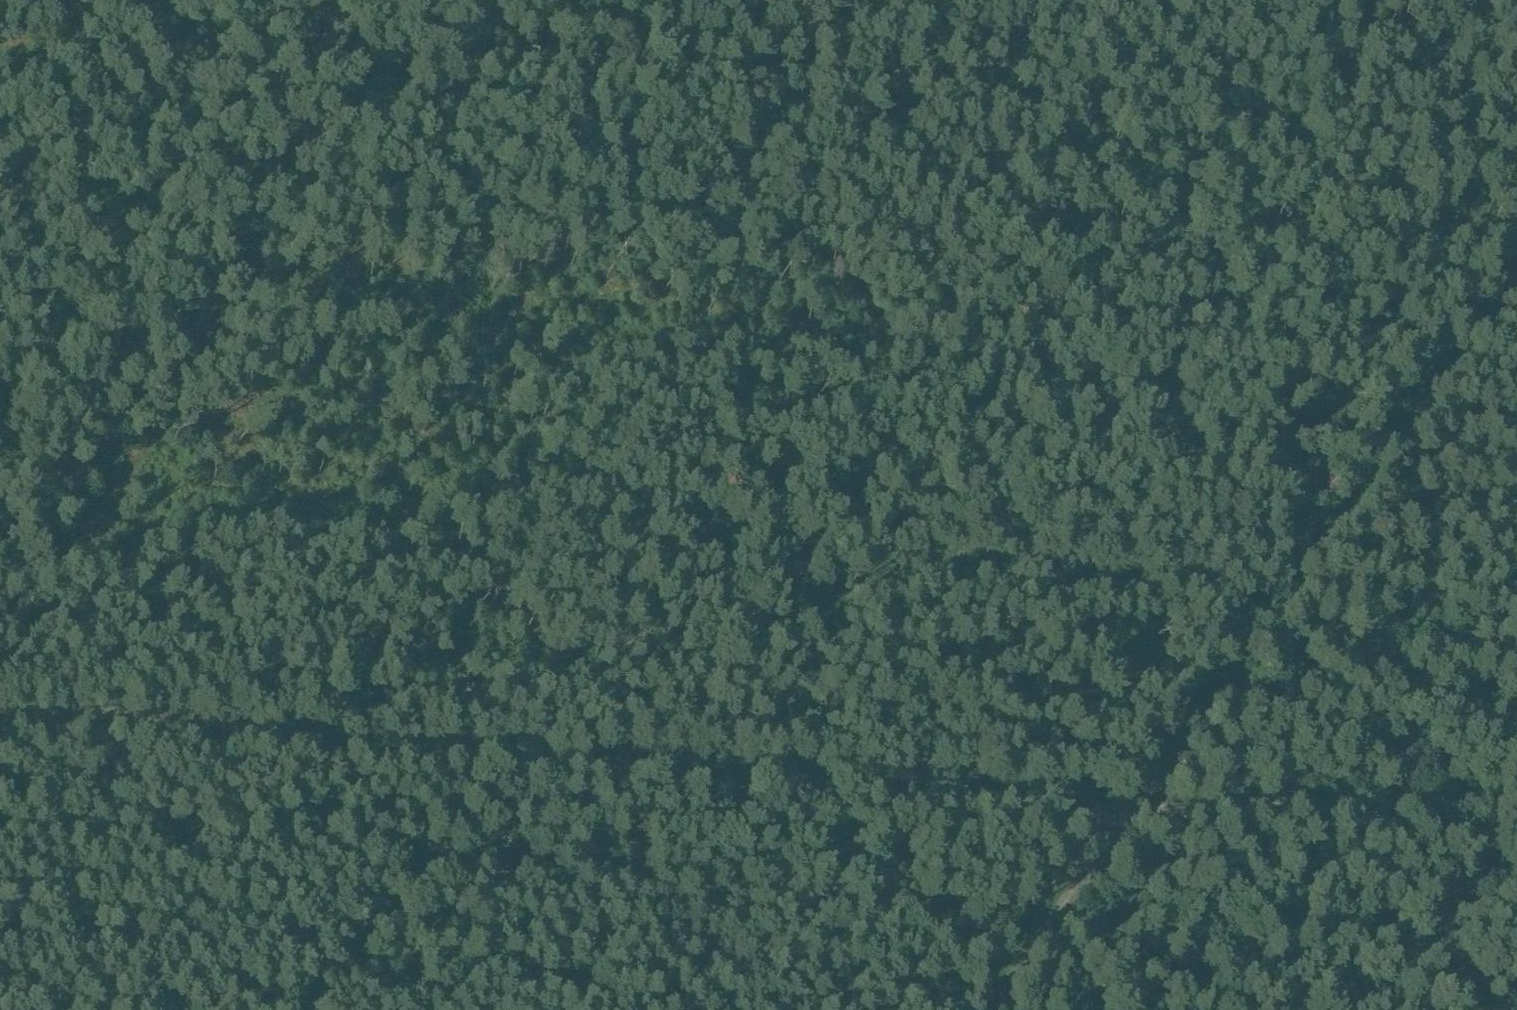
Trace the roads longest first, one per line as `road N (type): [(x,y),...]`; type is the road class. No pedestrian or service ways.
road 1 (unclassified): [(1134,812),(0,724)]
road 2 (residential): [(1516,799),(1134,812)]
road 3 (residential): [(1134,812),(989,1009)]

